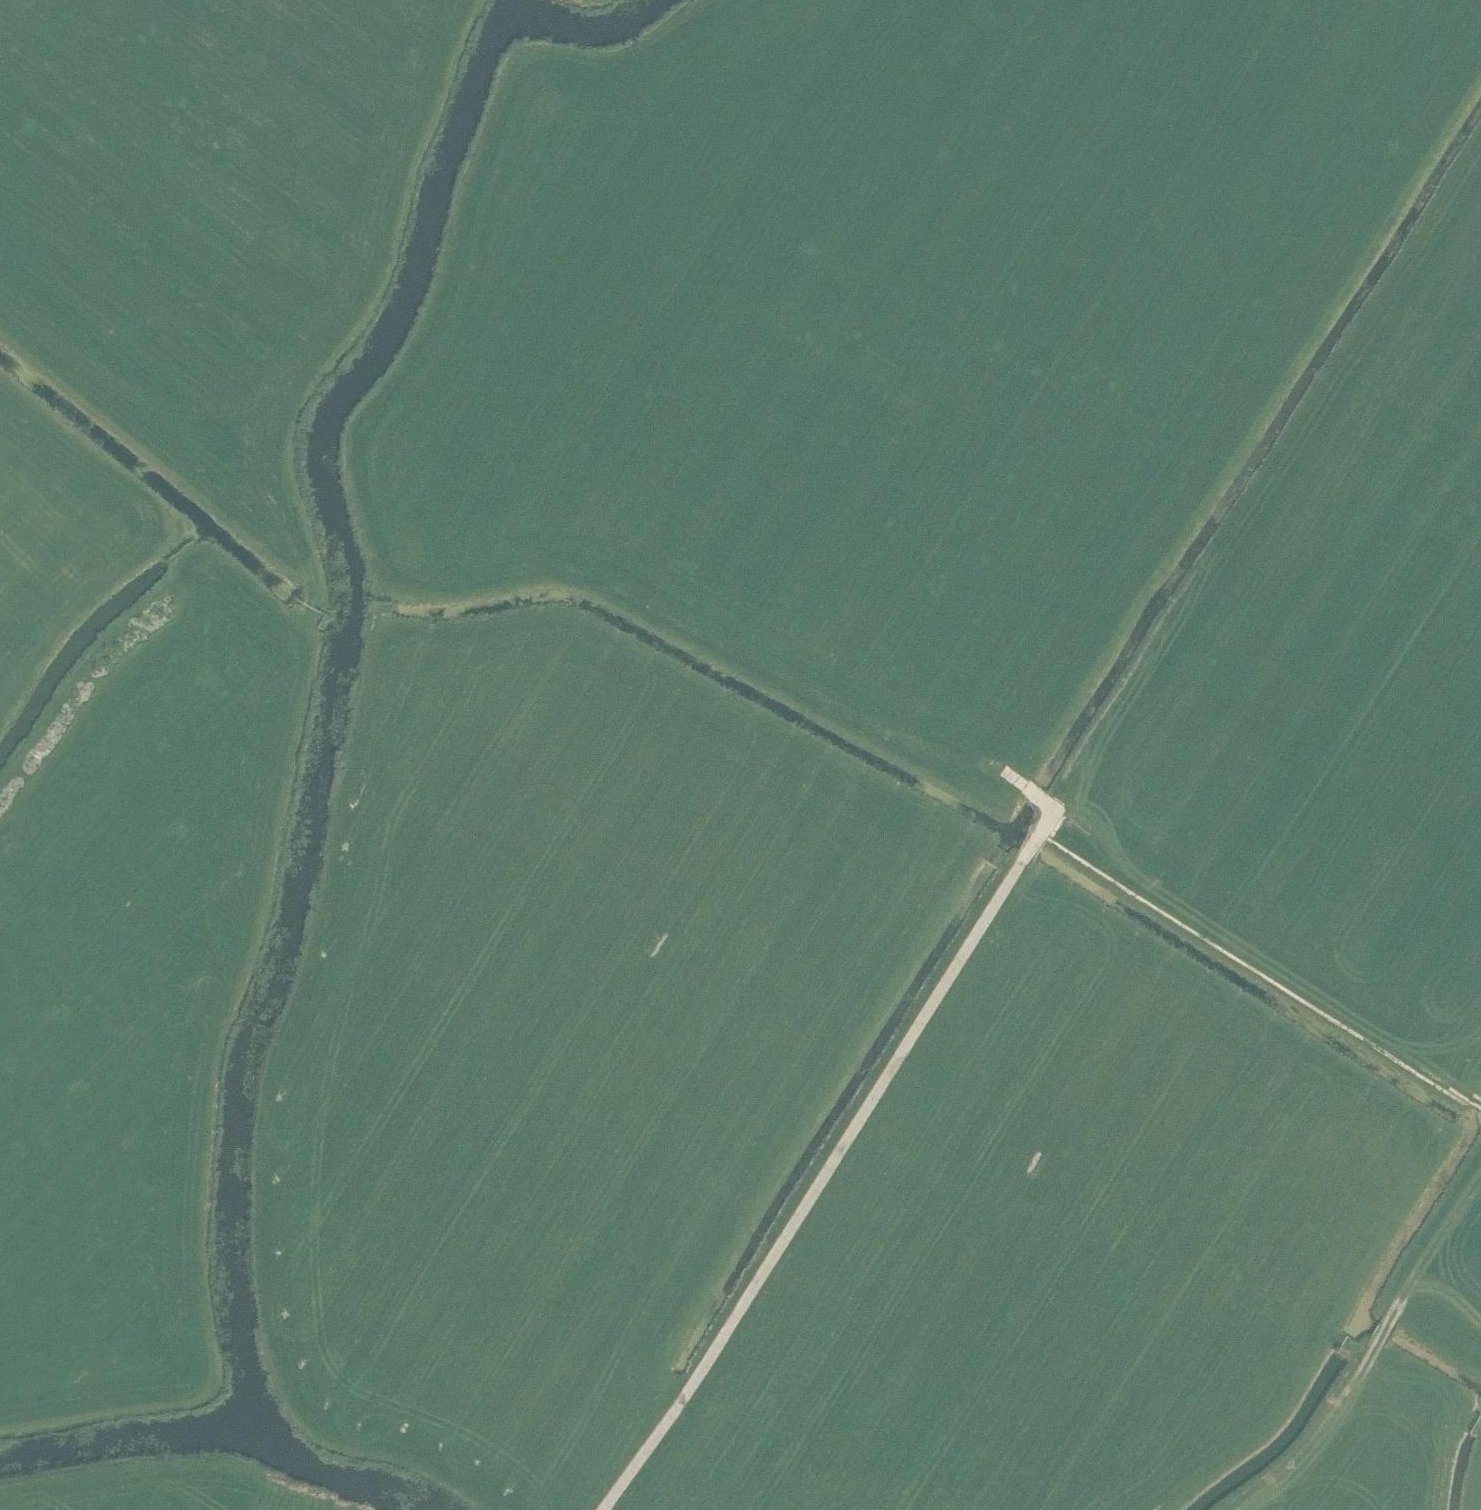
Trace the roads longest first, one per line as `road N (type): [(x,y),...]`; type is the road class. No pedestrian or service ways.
road 1 (track): [(605,1509),(706,1365),(1053,812)]
road 2 (track): [(1480,1108),(1039,834)]
road 3 (track): [(1243,1509),(1316,1447),(1480,1183)]

